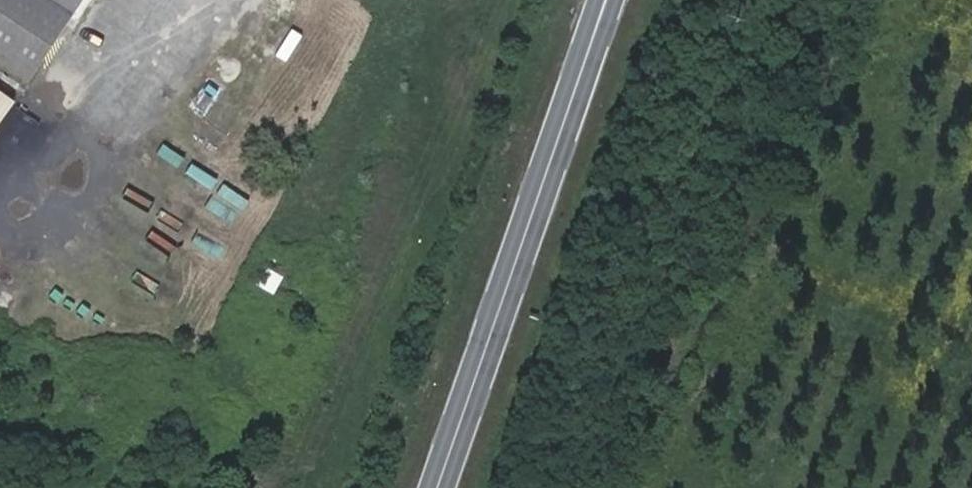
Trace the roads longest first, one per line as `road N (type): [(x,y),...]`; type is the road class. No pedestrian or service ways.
road 1 (secondary): [(436,487),(605,0)]

